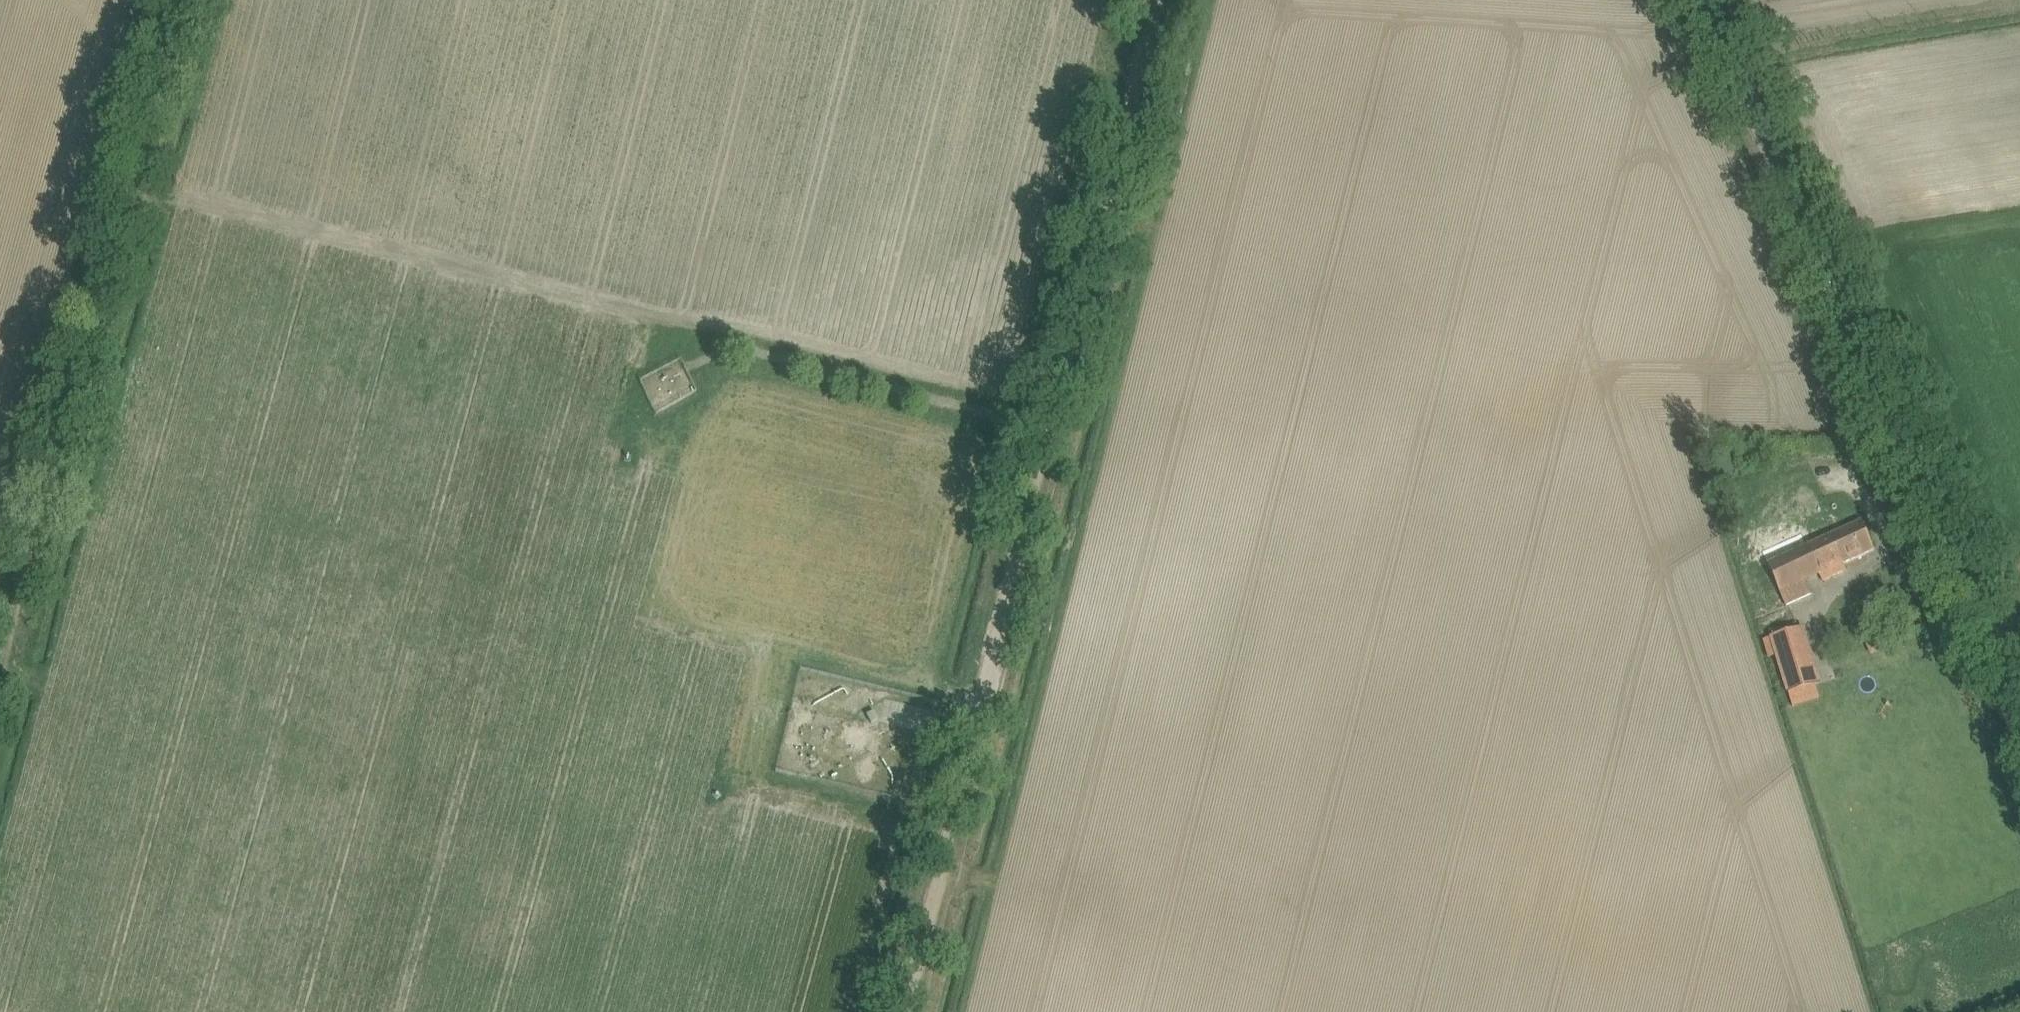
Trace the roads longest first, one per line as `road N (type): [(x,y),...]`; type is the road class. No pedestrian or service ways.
road 1 (track): [(903,1011),(1155,0)]
road 2 (tertiary): [(2019,695),(1708,0)]
road 3 (track): [(0,683),(181,0)]

